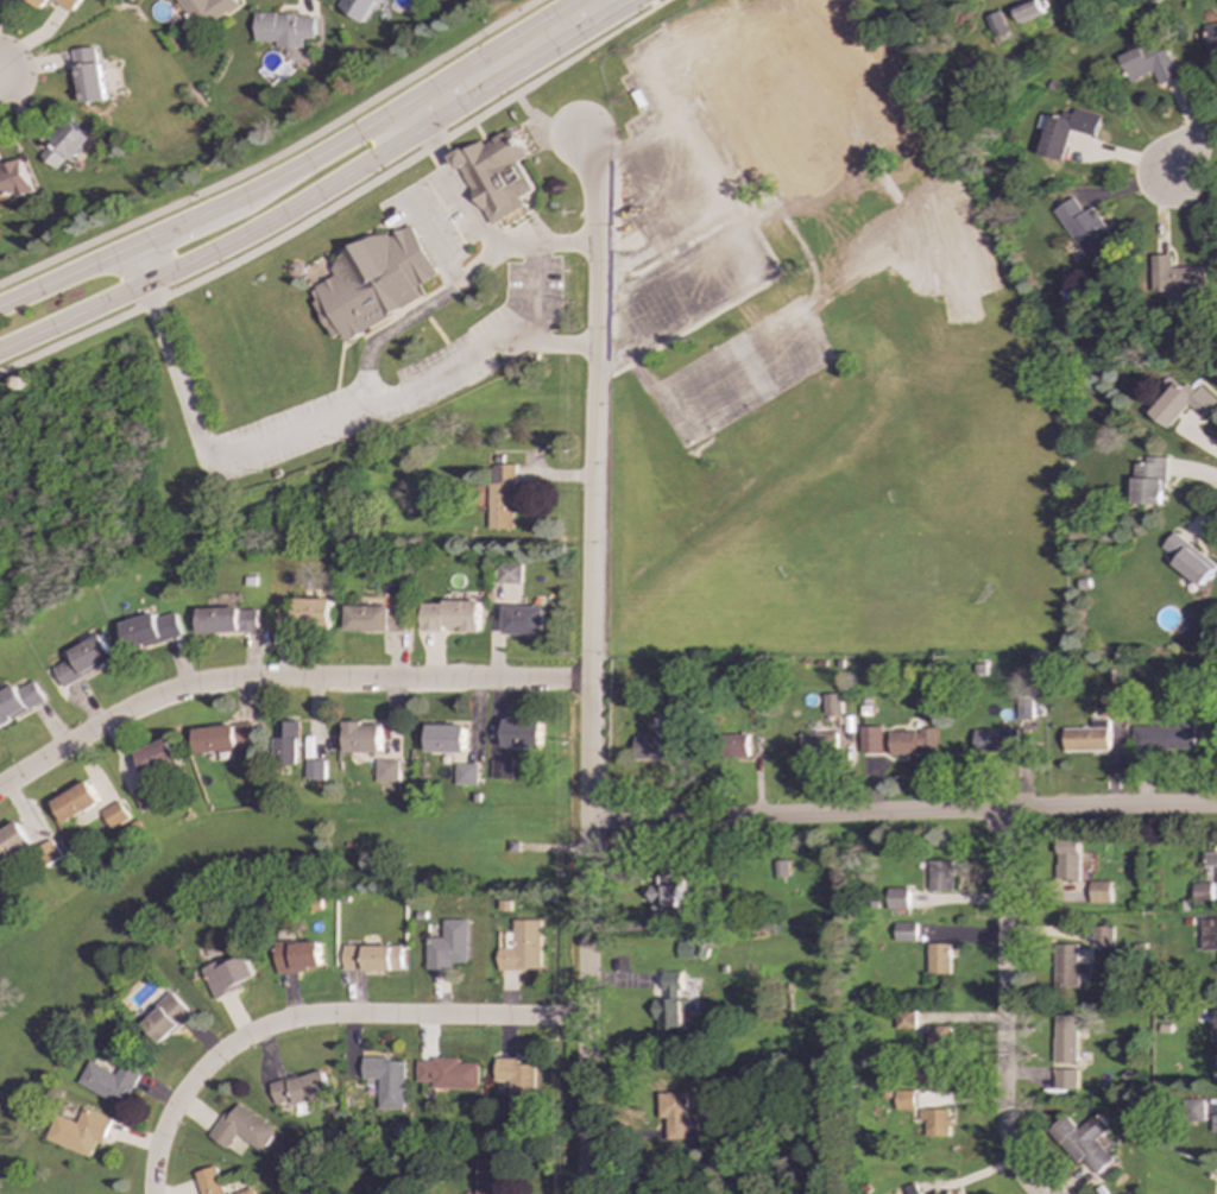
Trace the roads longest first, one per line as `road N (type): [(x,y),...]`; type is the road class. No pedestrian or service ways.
road 1 (residential): [(582,134),(595,216),(585,1193)]
road 2 (residential): [(588,822),(1216,806)]
road 3 (residential): [(591,681),(247,678),(191,686),(112,719),(0,785)]
road 4 (residential): [(586,1018),(366,1016),(272,1026),(220,1054),(182,1092),(157,1139),(149,1193)]
road 5 (secondary): [(0,351),(252,233),(376,158),(420,114)]
road 6 (secondary): [(420,114),(361,131),(250,192),(0,305)]
road 7 (residential): [(1002,809),(1003,1112),(1017,1170),(1036,1193)]
road 8 (secondary): [(420,114),(607,0)]

